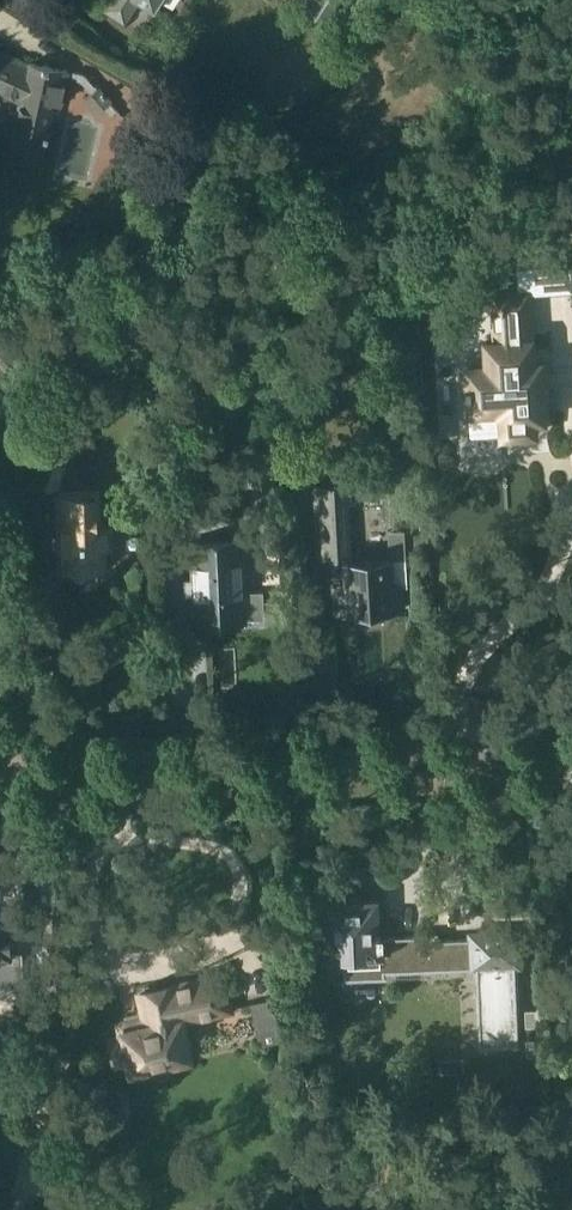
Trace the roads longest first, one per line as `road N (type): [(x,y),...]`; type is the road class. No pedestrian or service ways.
road 1 (residential): [(0,785),(571,760)]

